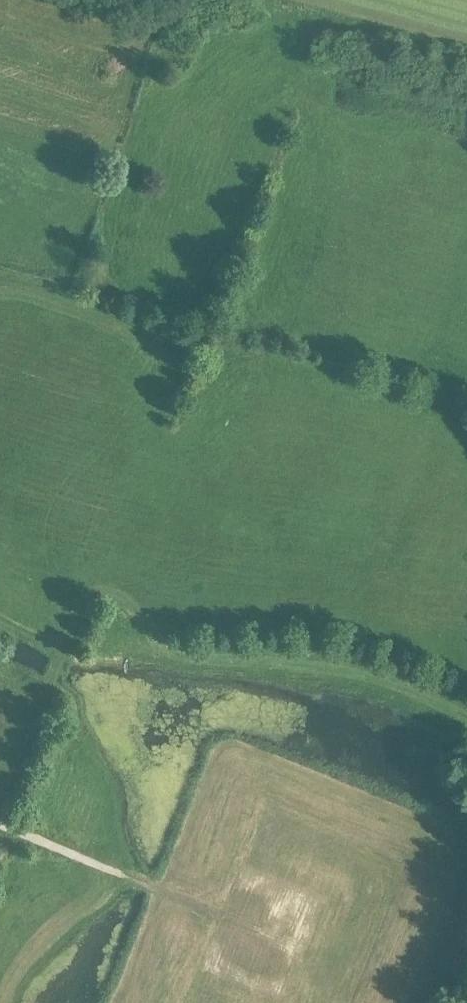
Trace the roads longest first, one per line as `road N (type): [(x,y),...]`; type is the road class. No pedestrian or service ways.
road 1 (track): [(0,823),(211,909),(240,928),(242,951)]

